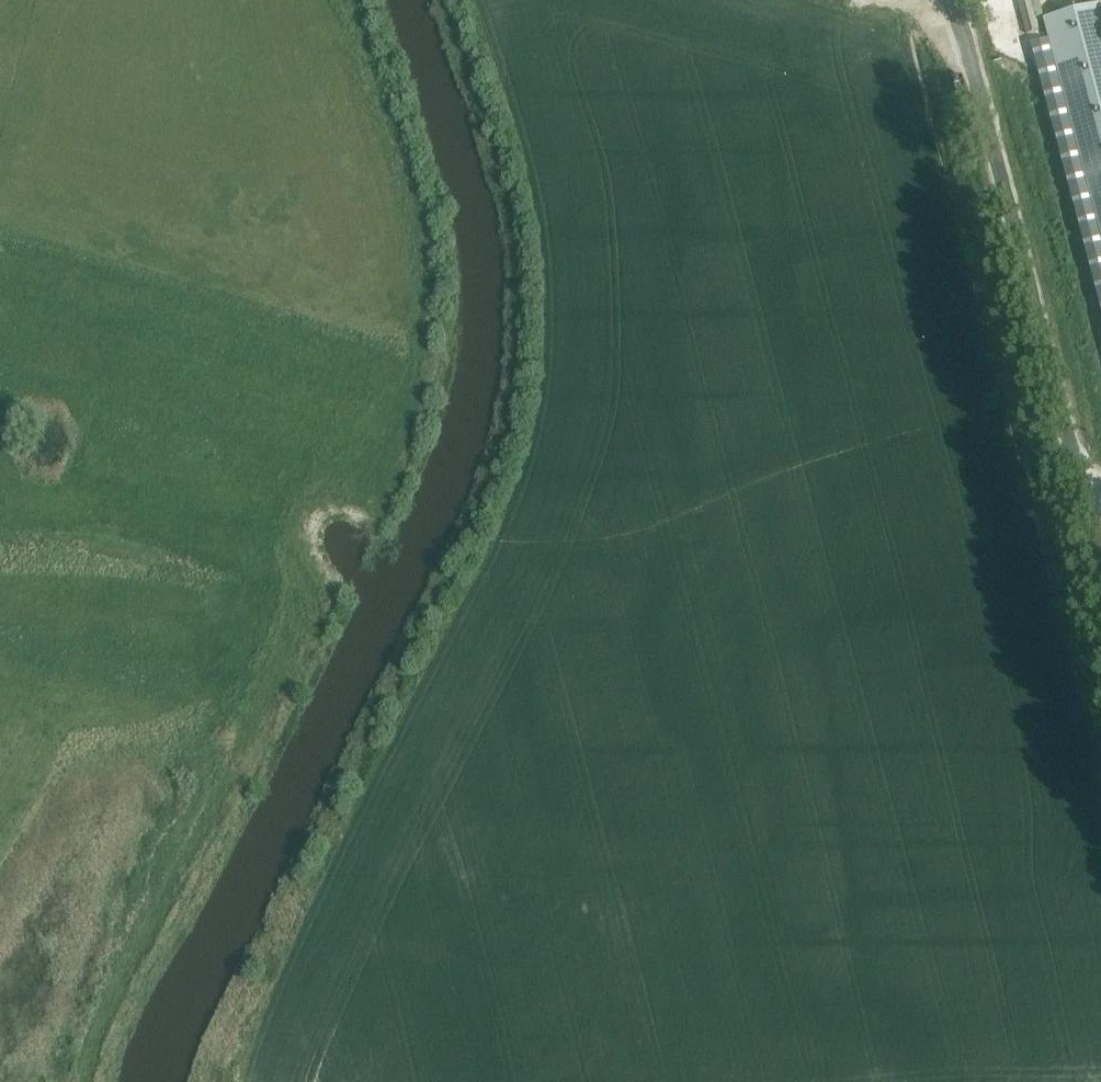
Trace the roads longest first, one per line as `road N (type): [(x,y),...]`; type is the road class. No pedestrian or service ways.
road 1 (unclassified): [(1100,566),(953,0)]

